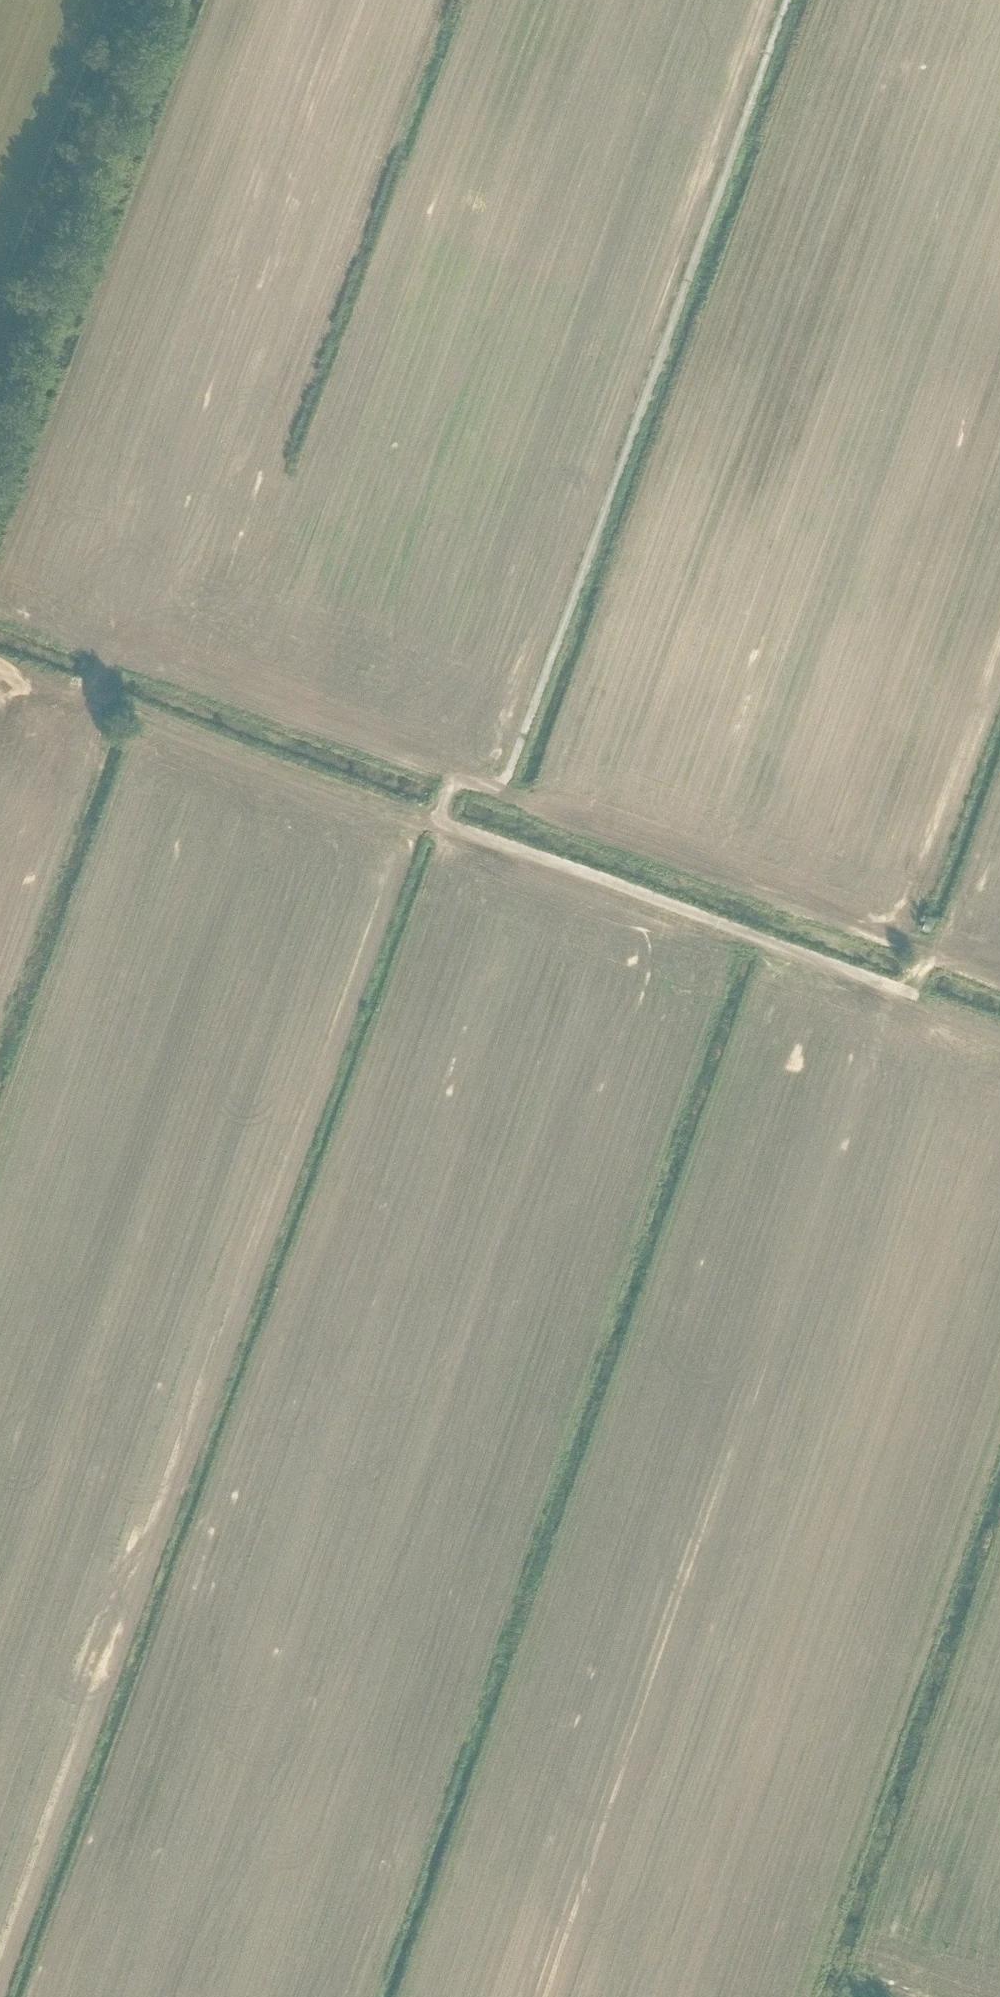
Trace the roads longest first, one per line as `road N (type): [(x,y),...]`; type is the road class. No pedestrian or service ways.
road 1 (unclassified): [(0,401),(152,0)]

